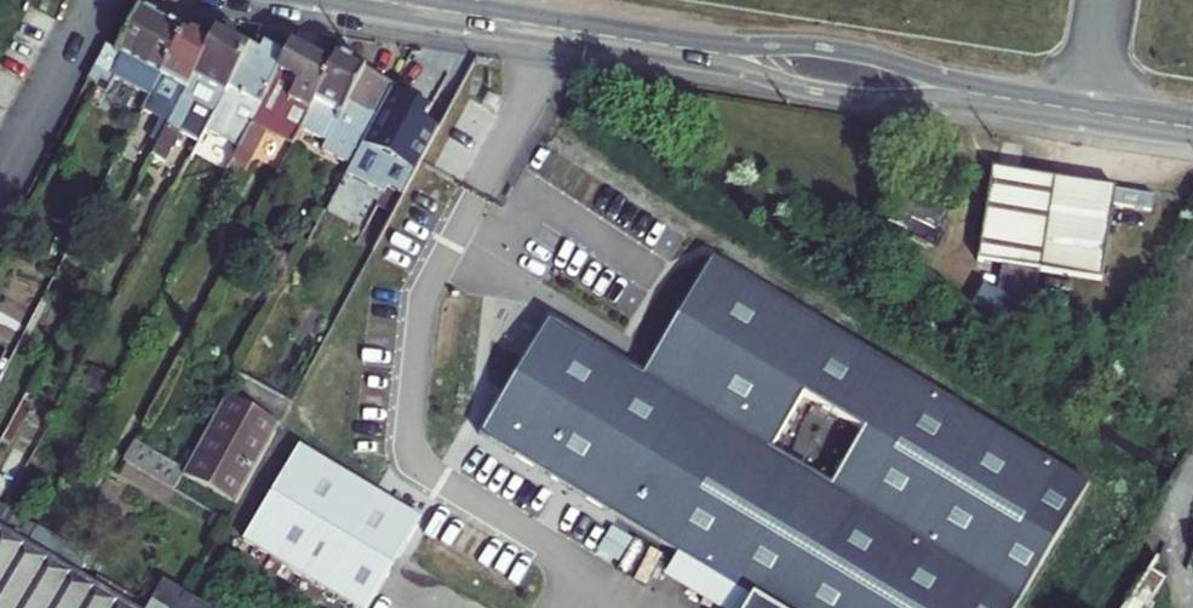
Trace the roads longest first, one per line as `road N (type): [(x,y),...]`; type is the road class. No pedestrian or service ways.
road 1 (residential): [(380,0),(1192,126)]

